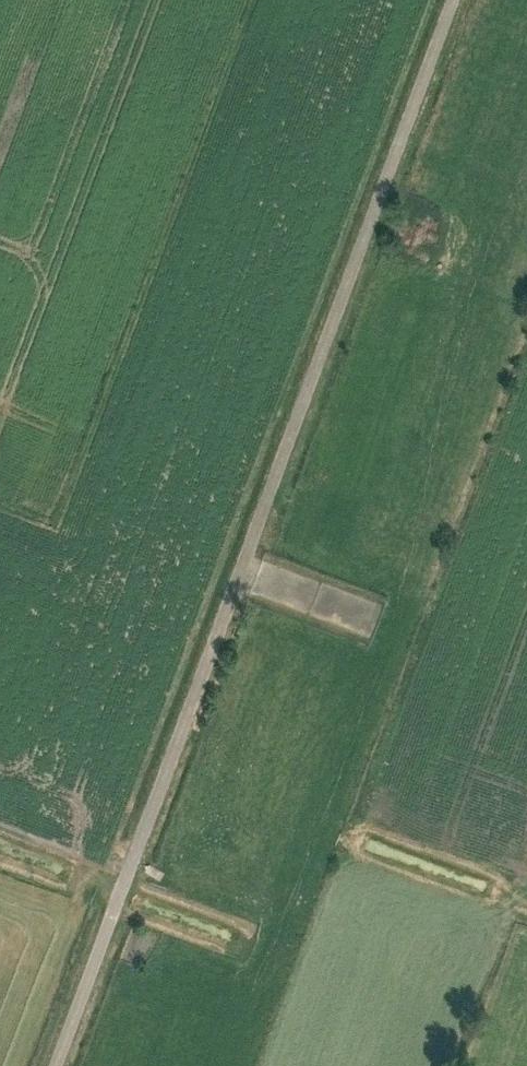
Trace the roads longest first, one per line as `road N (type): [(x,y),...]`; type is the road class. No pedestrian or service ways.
road 1 (track): [(526,879),(386,832)]

